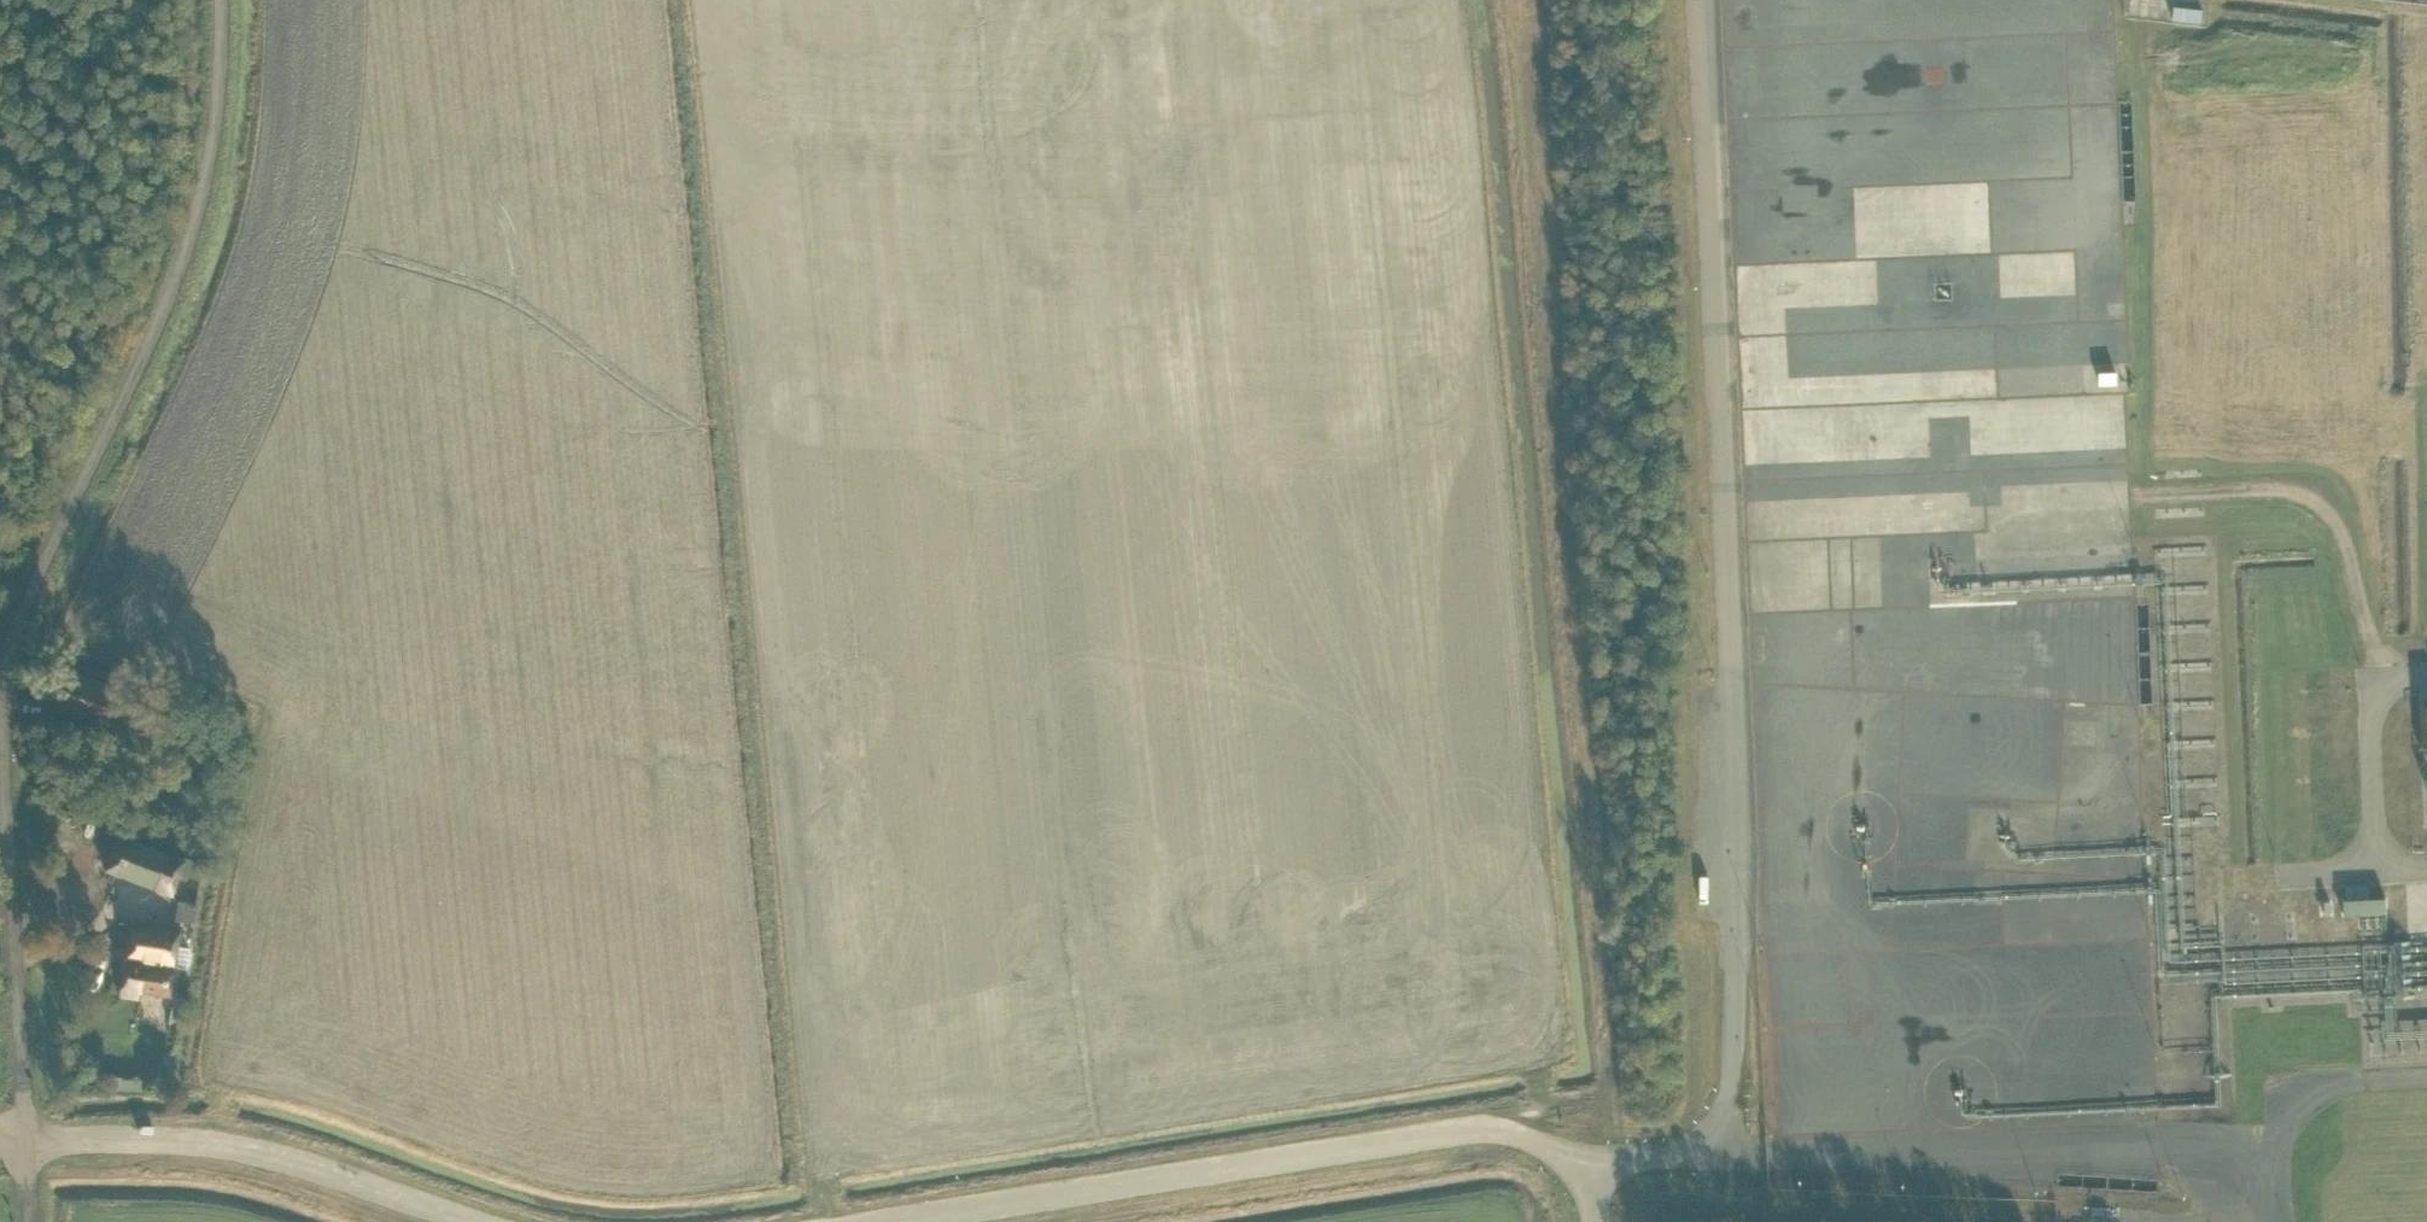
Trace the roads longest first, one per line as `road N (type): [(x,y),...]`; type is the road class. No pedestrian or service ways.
road 1 (unclassified): [(23,1140),(6,683),(21,610),(189,240),(217,106),(220,0)]
road 2 (unclassified): [(1595,1221),(1582,1183),(1559,1156),(1521,1133),(1478,1127),(877,1221)]
road 3 (unclassified): [(472,1221),(219,1144),(23,1140)]

